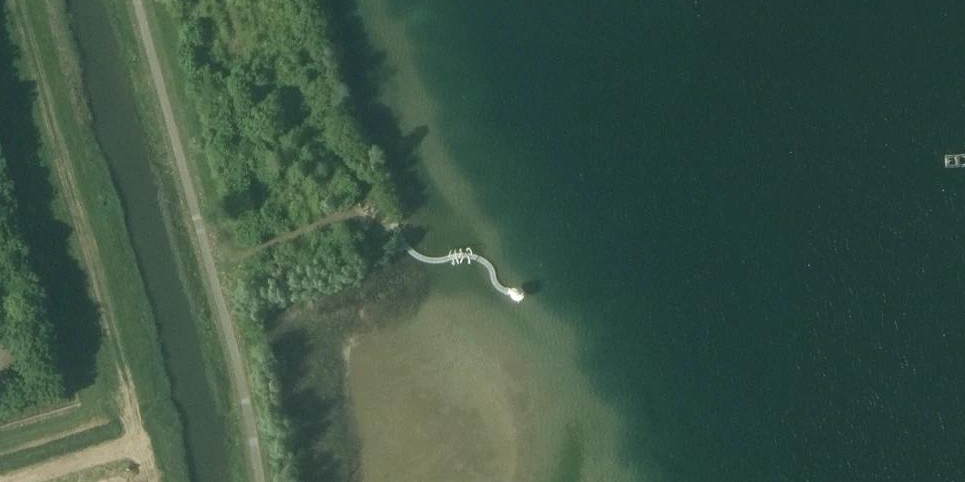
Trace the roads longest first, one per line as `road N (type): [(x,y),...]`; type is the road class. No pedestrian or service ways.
road 1 (track): [(0,63),(92,407),(78,420),(0,442)]
road 2 (track): [(139,431),(19,0)]

